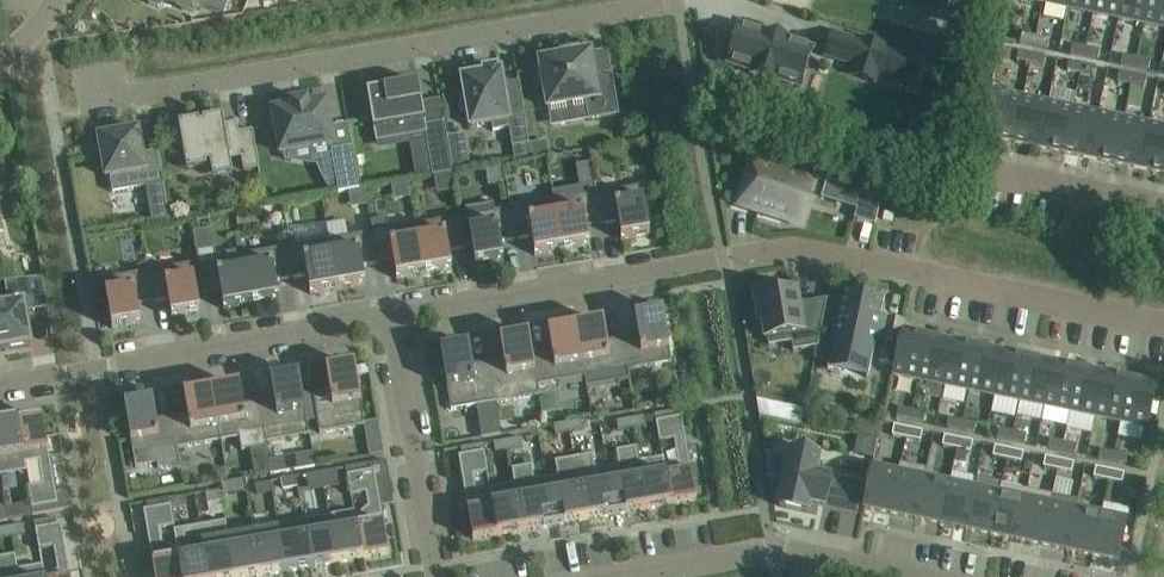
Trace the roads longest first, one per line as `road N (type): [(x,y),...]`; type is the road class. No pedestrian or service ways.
road 1 (residential): [(395,319),(787,254),(1163,325)]
road 2 (residential): [(87,106),(676,7),(675,0)]
road 3 (residential): [(0,389),(395,319)]
road 4 (residential): [(916,576),(793,552),(630,576)]
road 5 (residential): [(395,319),(439,576)]
road 6 (residential): [(976,161),(1163,208)]

